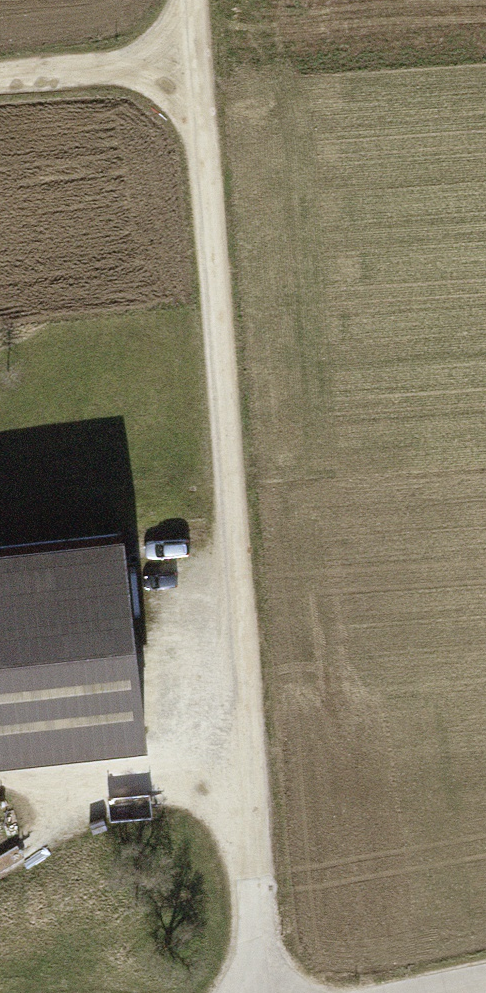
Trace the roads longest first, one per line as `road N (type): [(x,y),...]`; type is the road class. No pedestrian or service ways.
road 1 (track): [(255,992),(191,0)]
road 2 (residential): [(0,78),(195,56)]

